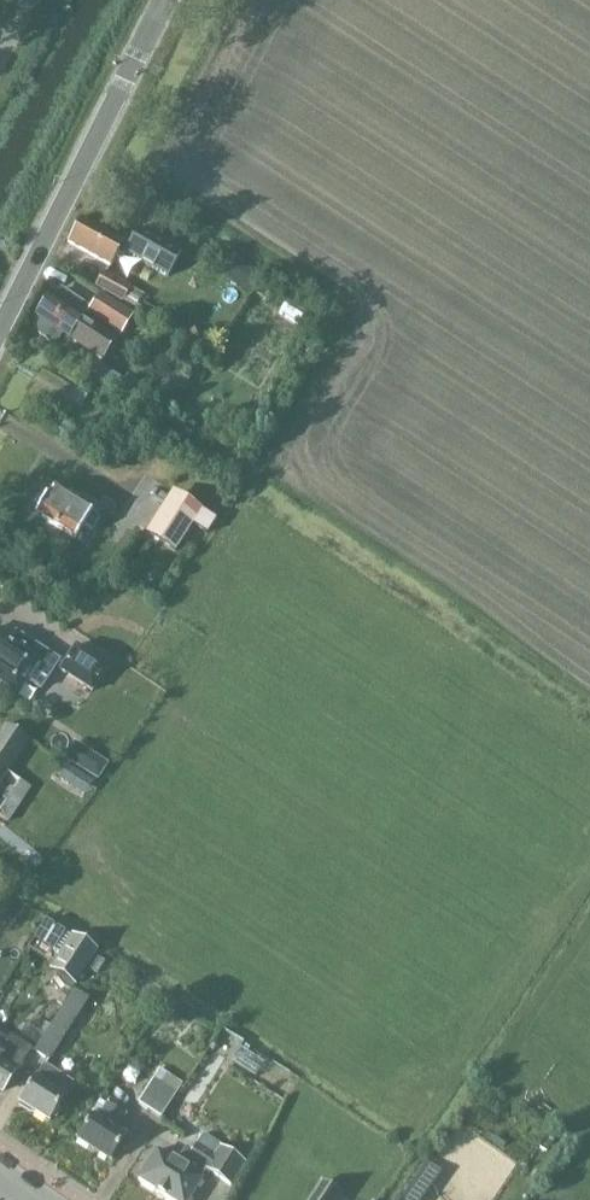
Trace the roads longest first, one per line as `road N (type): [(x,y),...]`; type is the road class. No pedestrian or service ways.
road 1 (tertiary): [(0,327),(163,0)]

